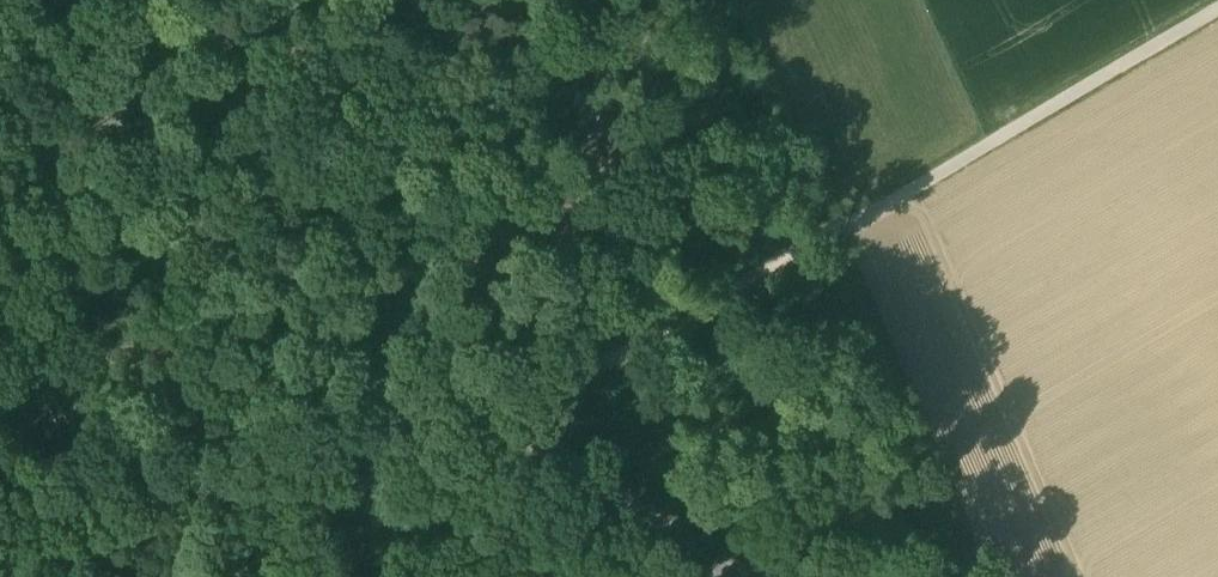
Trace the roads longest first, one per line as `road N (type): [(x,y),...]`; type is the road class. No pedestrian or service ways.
road 1 (unclassified): [(17,0),(125,147),(270,287),(507,426),(731,576)]
road 2 (track): [(1217,12),(639,358),(507,426)]
road 3 (track): [(370,349),(303,391),(148,367),(48,372),(0,395)]

